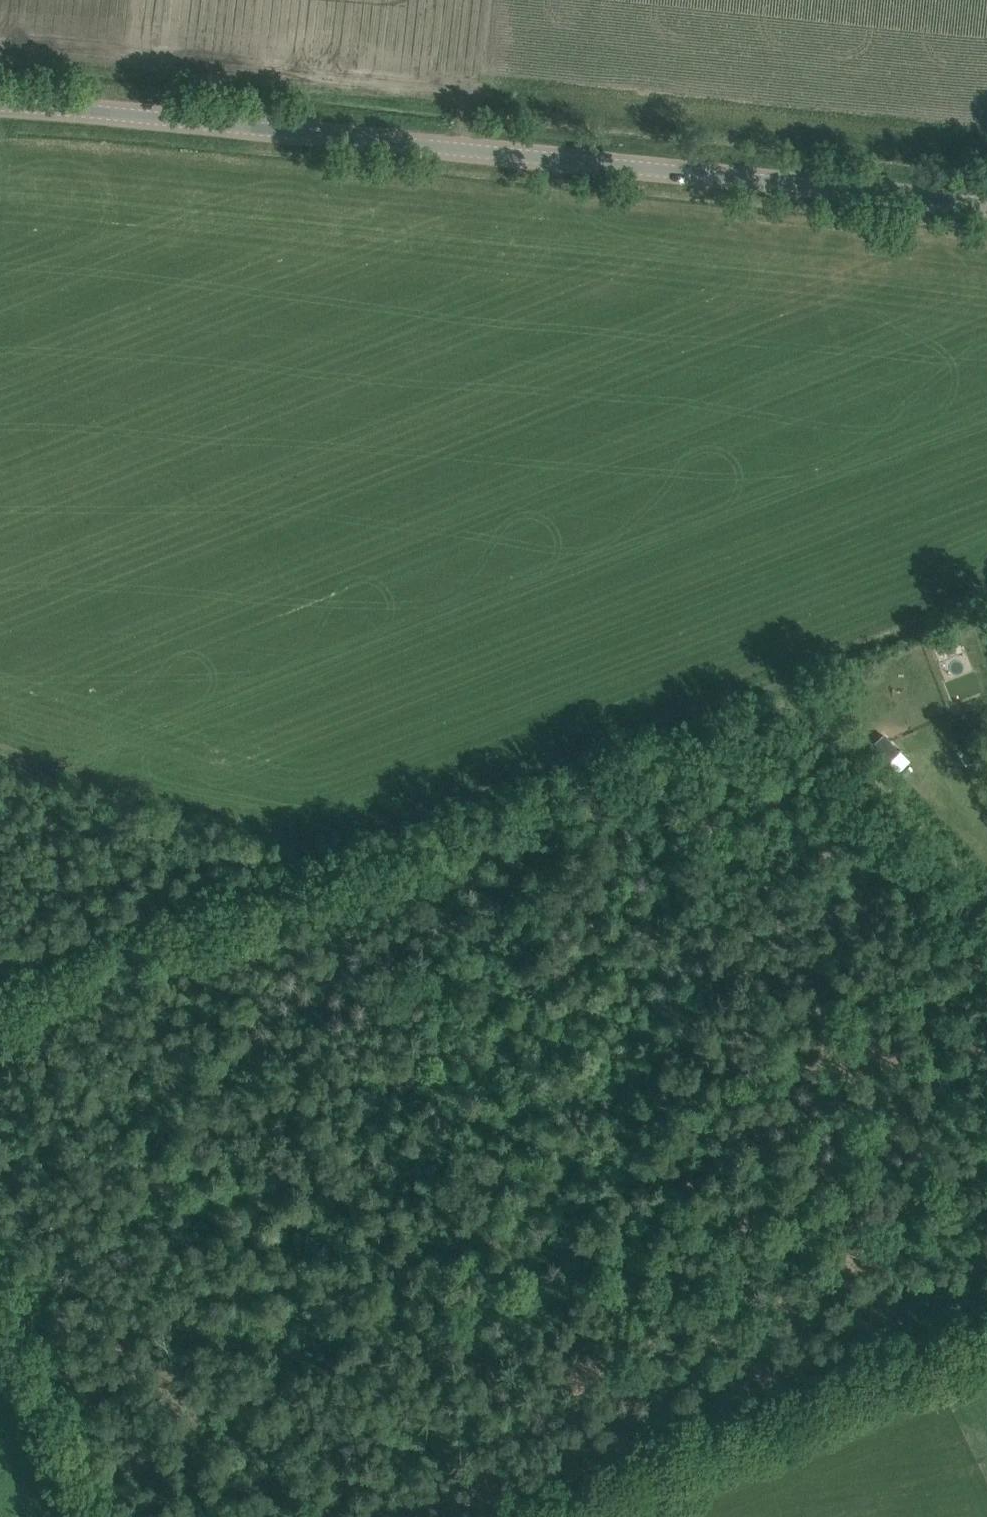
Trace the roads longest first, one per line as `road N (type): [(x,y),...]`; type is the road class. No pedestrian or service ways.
road 1 (tertiary): [(0,106),(986,205)]
road 2 (track): [(986,595),(801,673)]

